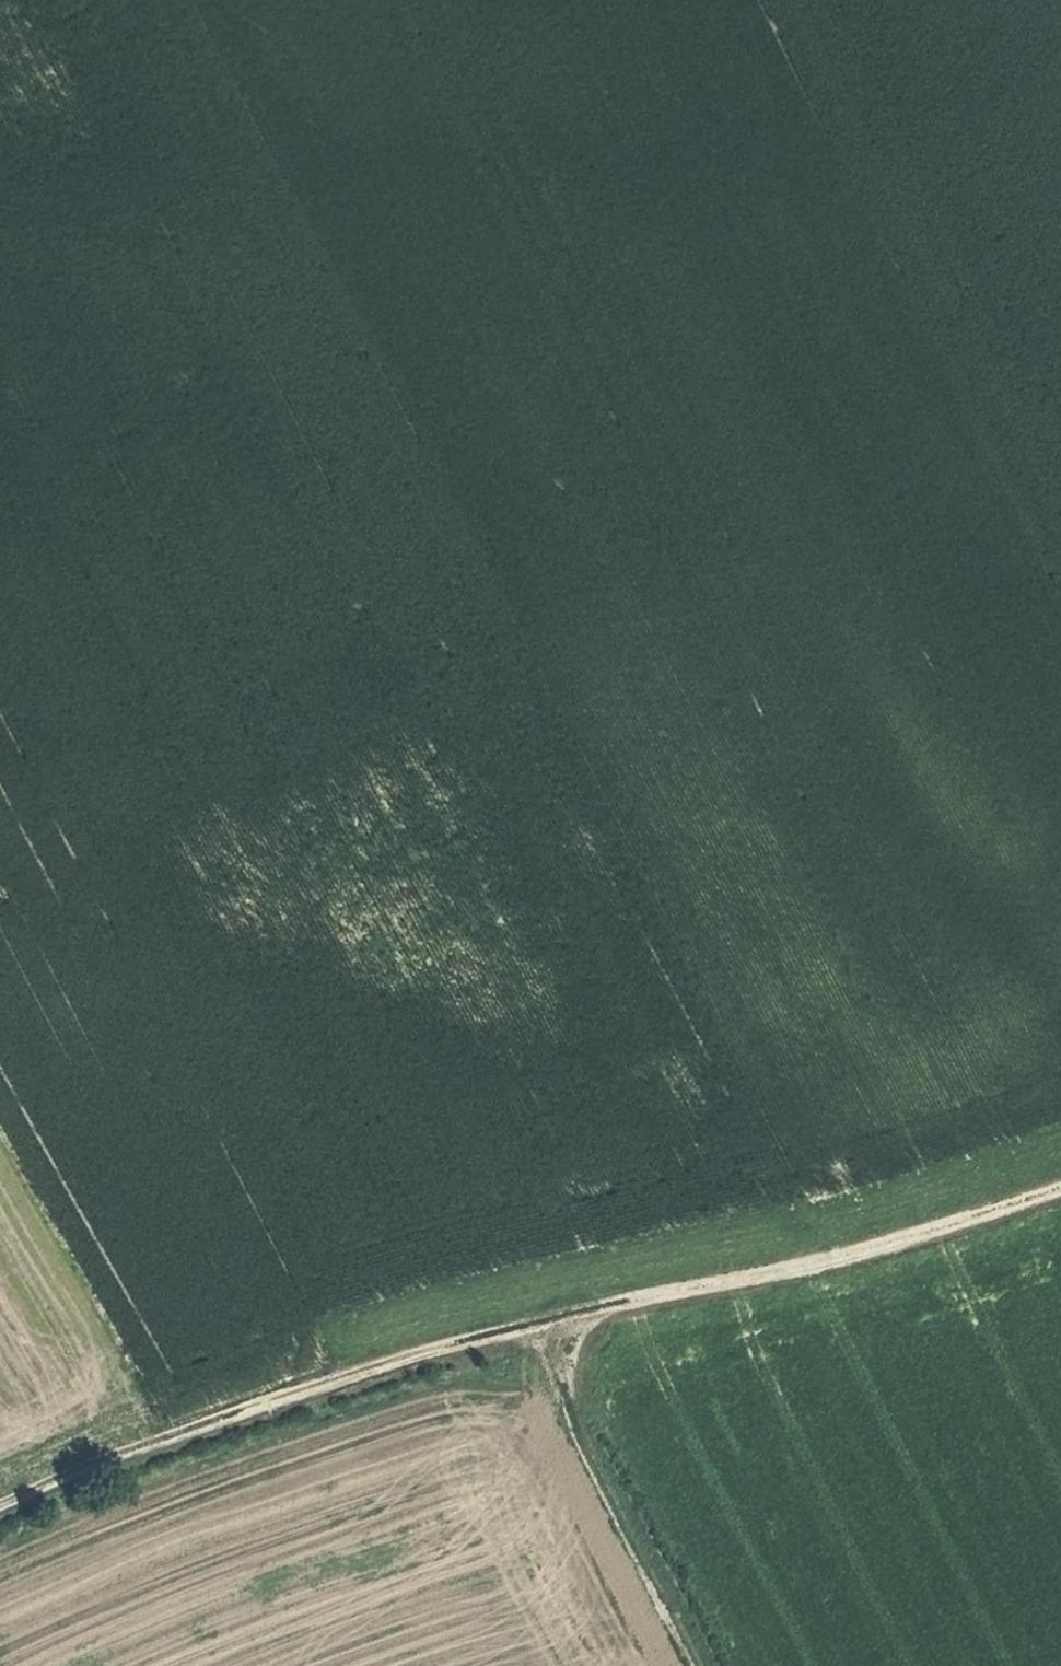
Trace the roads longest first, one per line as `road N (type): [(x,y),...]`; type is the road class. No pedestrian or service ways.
road 1 (track): [(1060,1193),(815,1265),(406,1368),(111,1470),(0,1523)]
road 2 (track): [(537,1333),(569,1413),(697,1665)]

